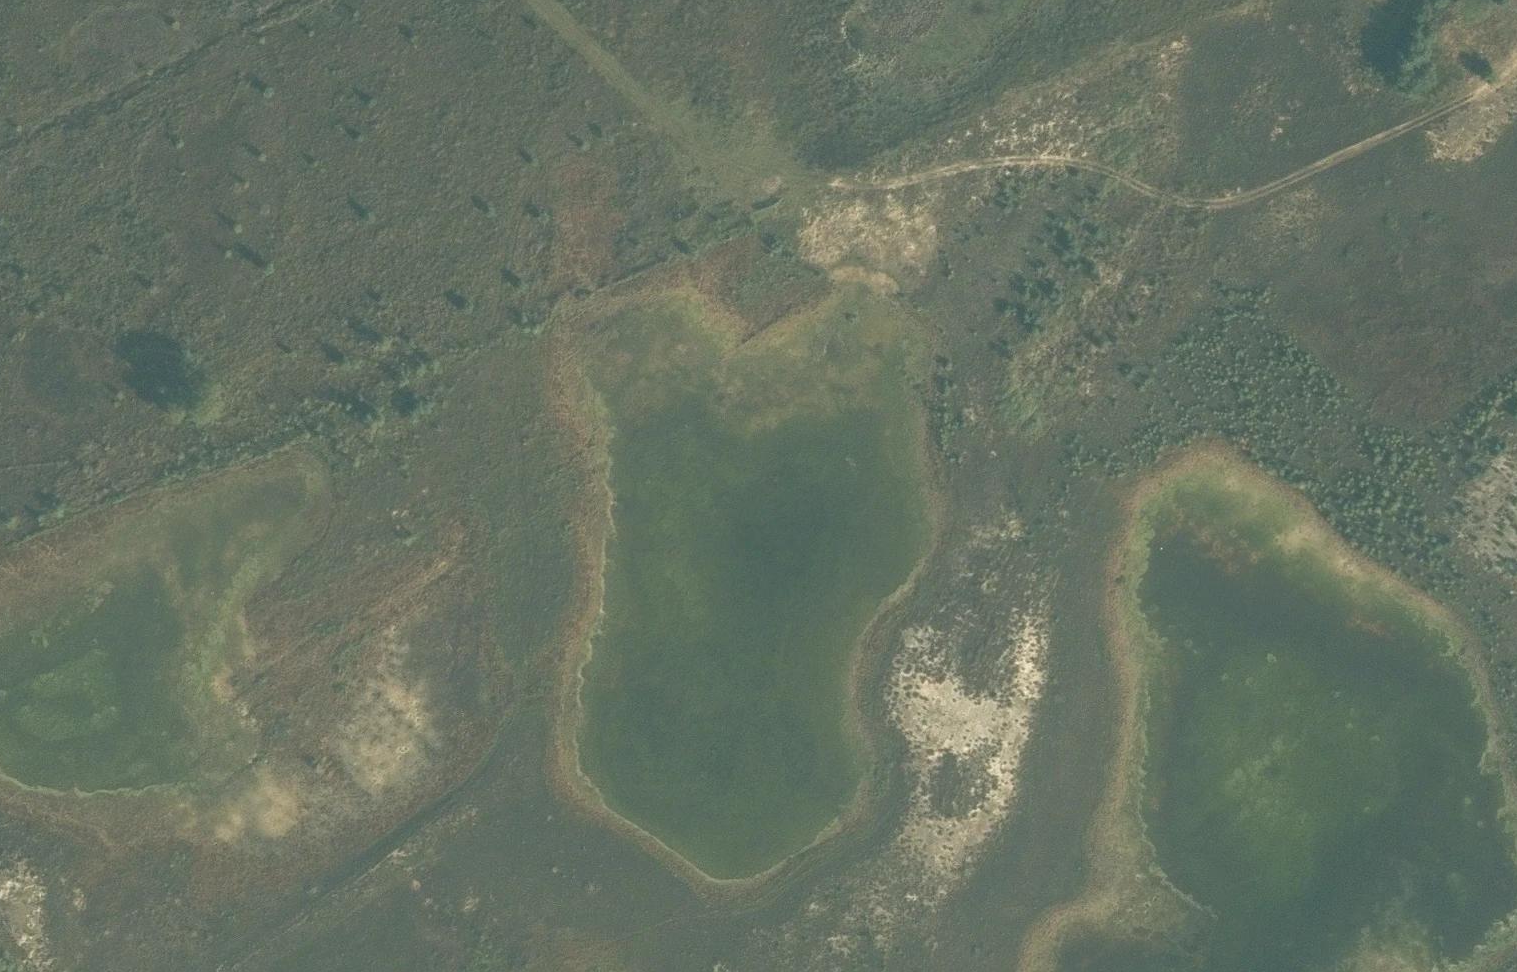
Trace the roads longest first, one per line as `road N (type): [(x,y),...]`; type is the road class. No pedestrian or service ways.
road 1 (track): [(546,0),(697,144),(770,176),(851,186),(1026,159),(1091,167),(1166,205),(1212,207),(1266,192),(1442,115),(1516,64)]

